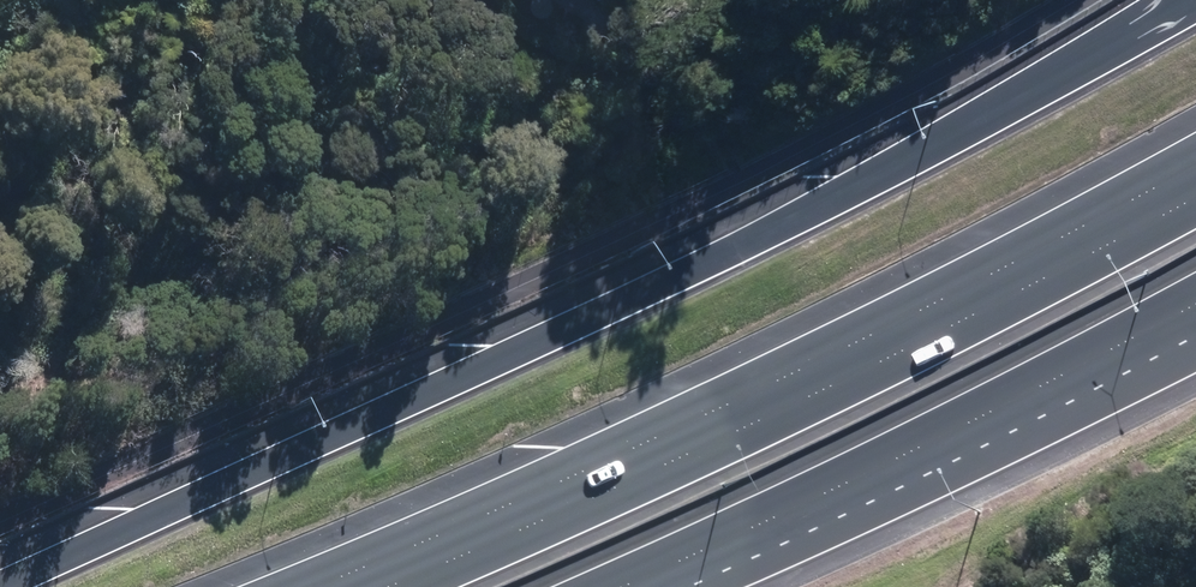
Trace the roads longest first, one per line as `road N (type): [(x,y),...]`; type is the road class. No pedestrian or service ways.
road 1 (motorway): [(0,586),(594,317),(980,121),(1188,0)]
road 2 (motorway): [(390,586),(892,356),(1195,197)]
road 3 (motorway): [(997,410),(626,586)]
road 4 (motorway): [(1195,301),(997,410)]
road 5 (motorway): [(1195,318),(997,410)]

